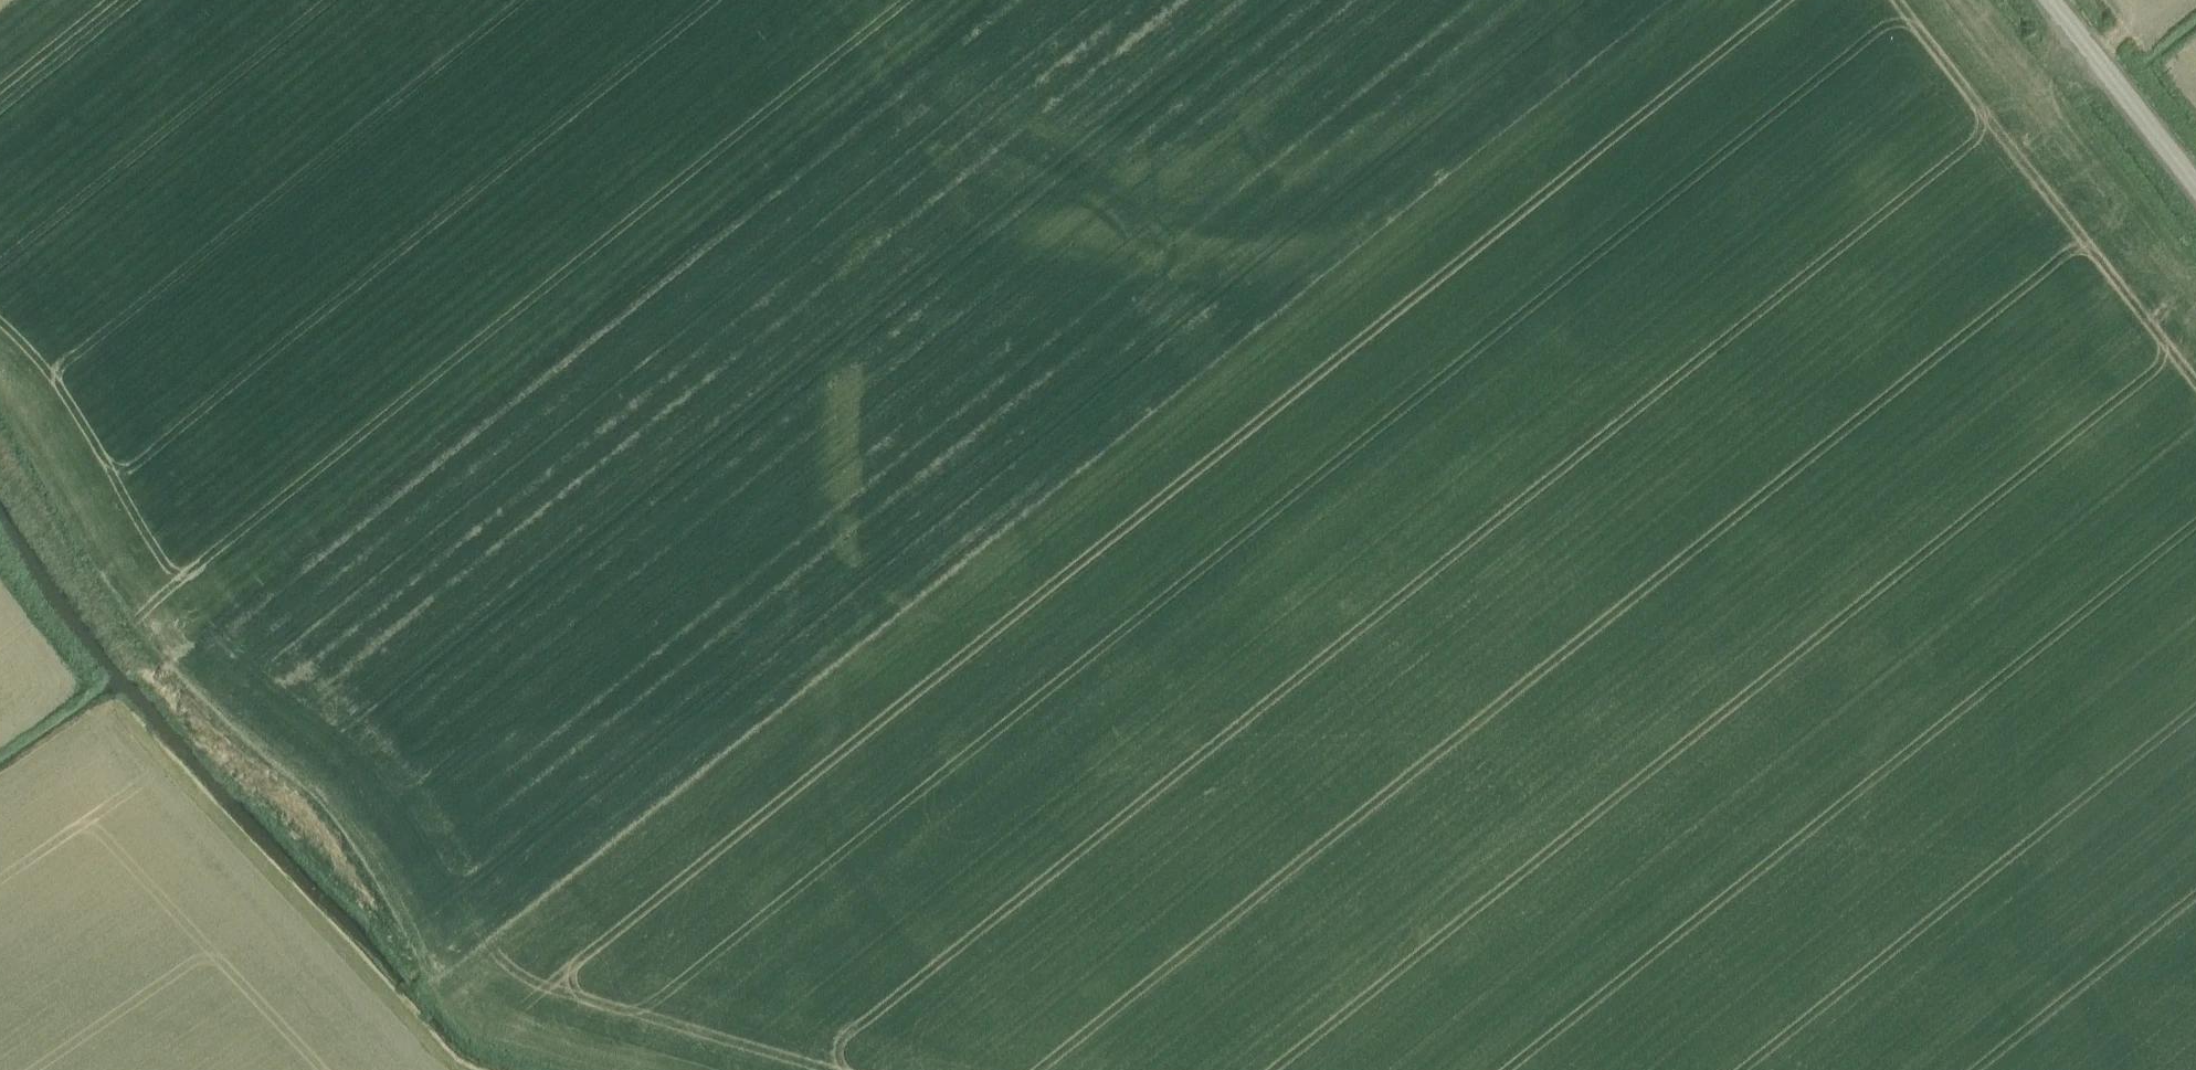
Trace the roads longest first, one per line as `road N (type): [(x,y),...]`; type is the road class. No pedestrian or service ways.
road 1 (tertiary): [(2195,190),(2046,0)]

